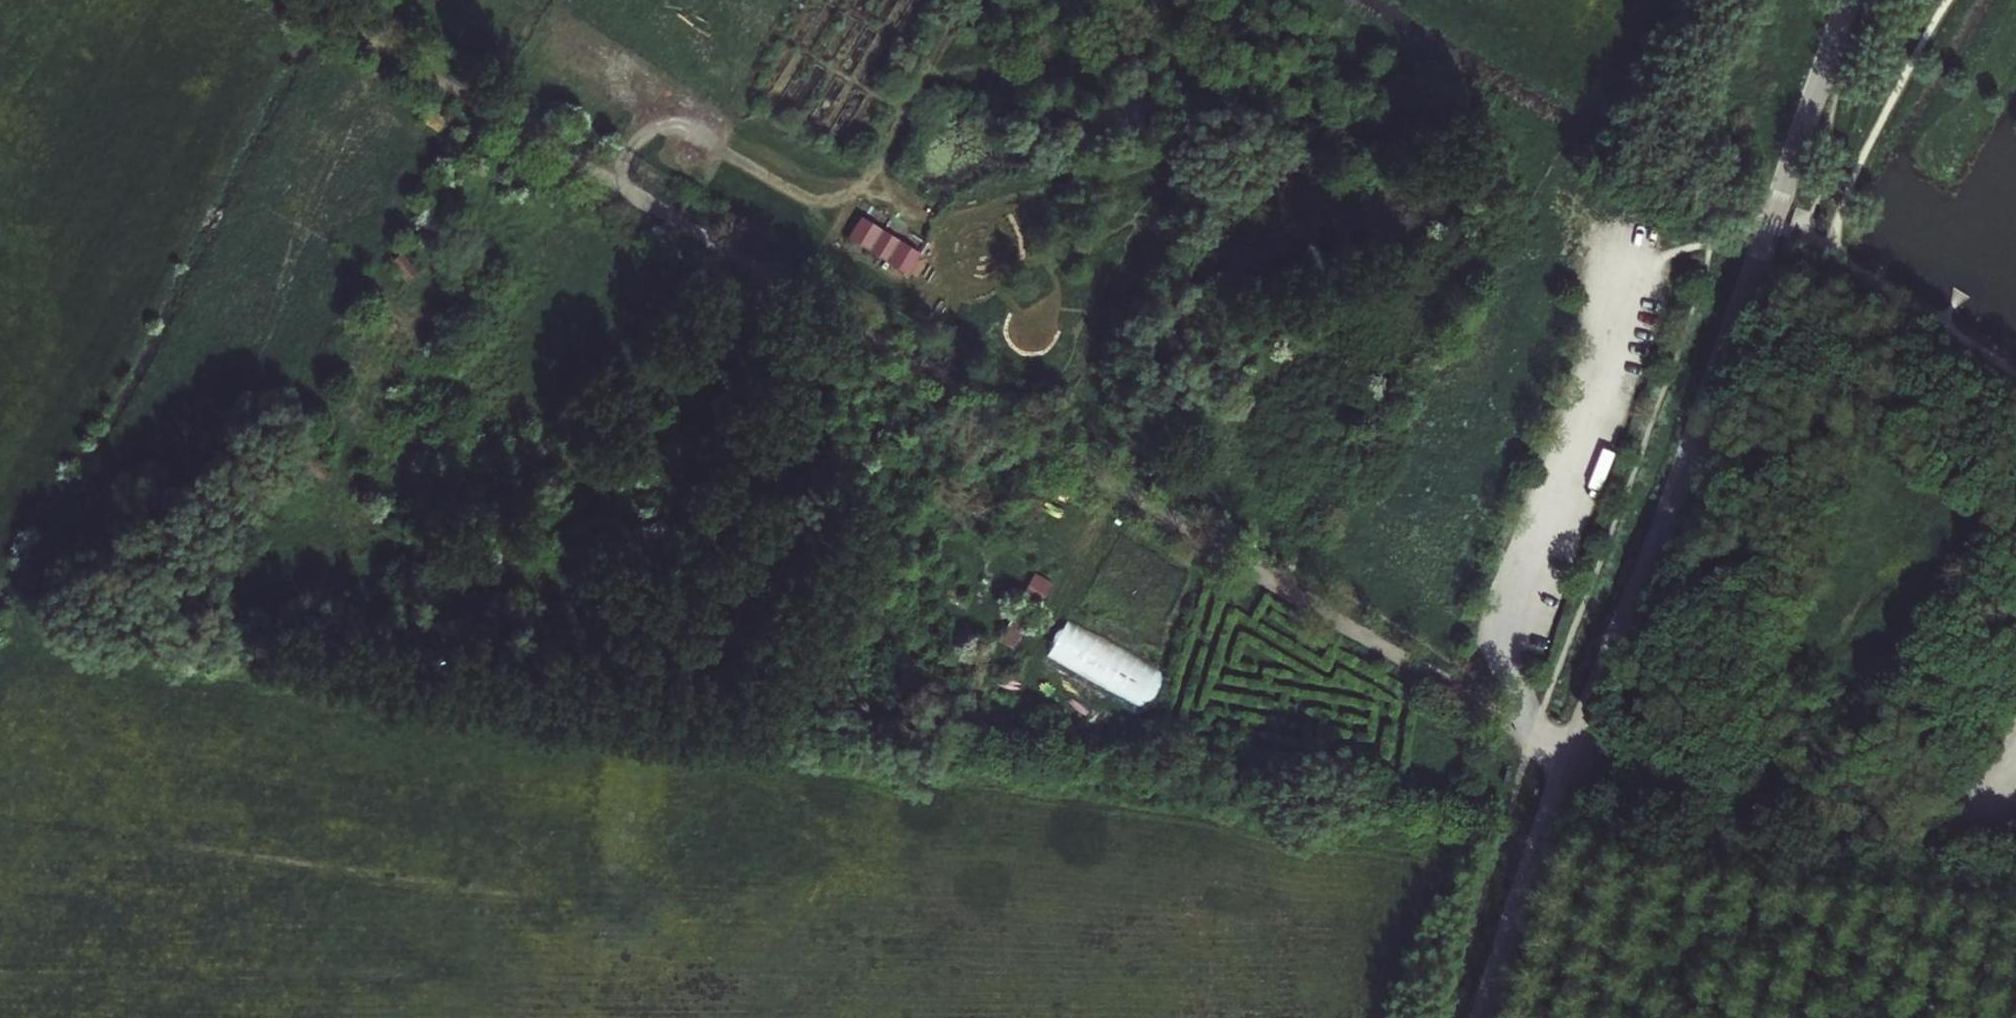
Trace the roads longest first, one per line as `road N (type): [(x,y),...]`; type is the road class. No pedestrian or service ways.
road 1 (track): [(1533,737),(292,0)]
road 2 (tertiary): [(1483,1017),(1560,784),(1669,512),(1849,0)]

